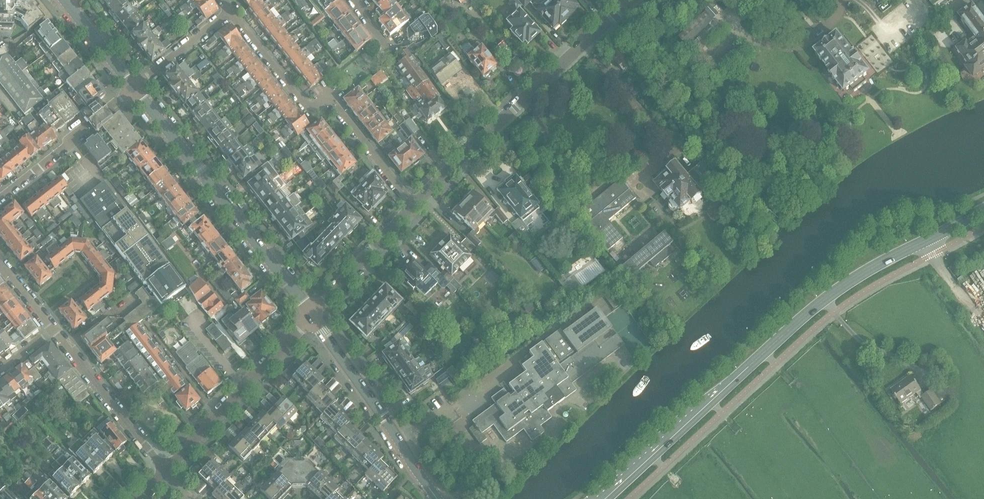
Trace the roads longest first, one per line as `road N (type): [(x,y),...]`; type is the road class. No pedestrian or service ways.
road 1 (tertiary): [(606,498),(826,297),(983,207)]
road 2 (residential): [(413,207),(631,0)]
road 3 (residential): [(413,207),(328,98),(309,112),(230,12)]
road 4 (tertiary): [(312,316),(134,88)]
road 5 (tertiary): [(437,498),(312,316)]
road 6 (residential): [(165,471),(312,316)]
road 7 (residential): [(165,471),(54,329)]
road 8 (residential): [(134,88),(0,200)]
road 9 (residential): [(312,316),(413,207)]
road 10 (residential): [(134,88),(230,12)]

